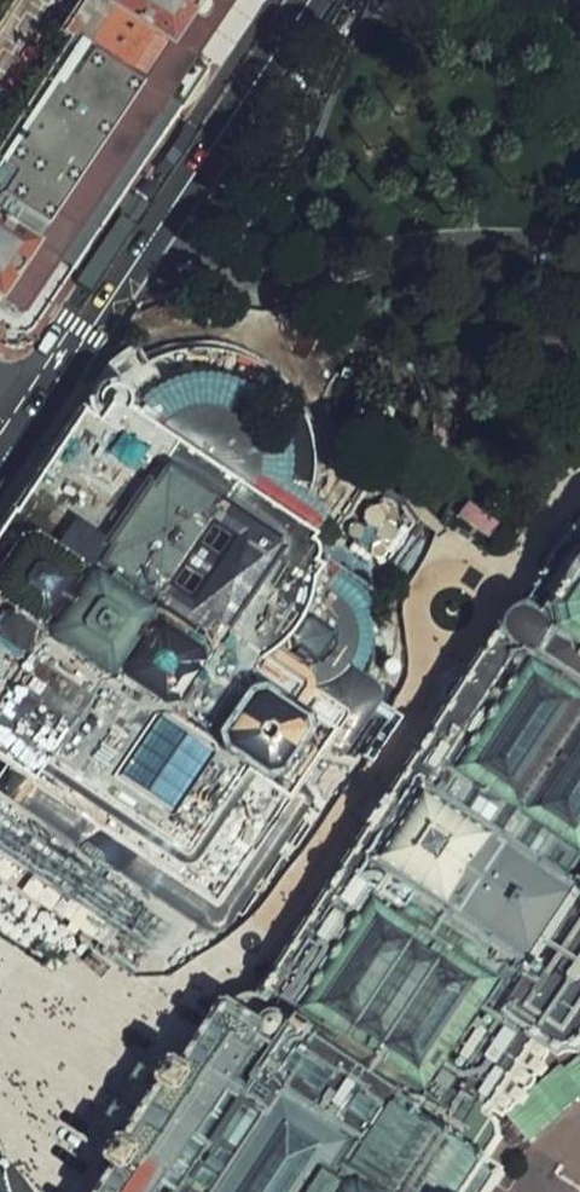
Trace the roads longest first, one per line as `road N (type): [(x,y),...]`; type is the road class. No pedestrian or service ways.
road 1 (residential): [(12,447),(309,0)]

